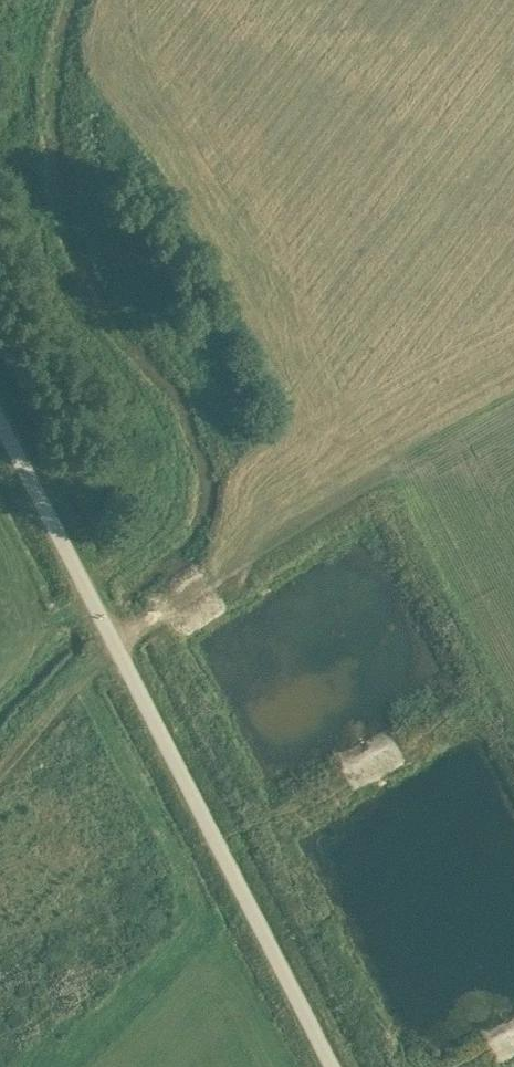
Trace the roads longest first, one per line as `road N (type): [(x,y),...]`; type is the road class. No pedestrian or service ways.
road 1 (unclassified): [(336,1066),(0,421)]
road 2 (track): [(0,759),(32,718),(139,619),(513,396)]
road 3 (track): [(27,76),(26,188),(41,250),(85,337),(154,417),(176,480),(172,526),(88,591)]

